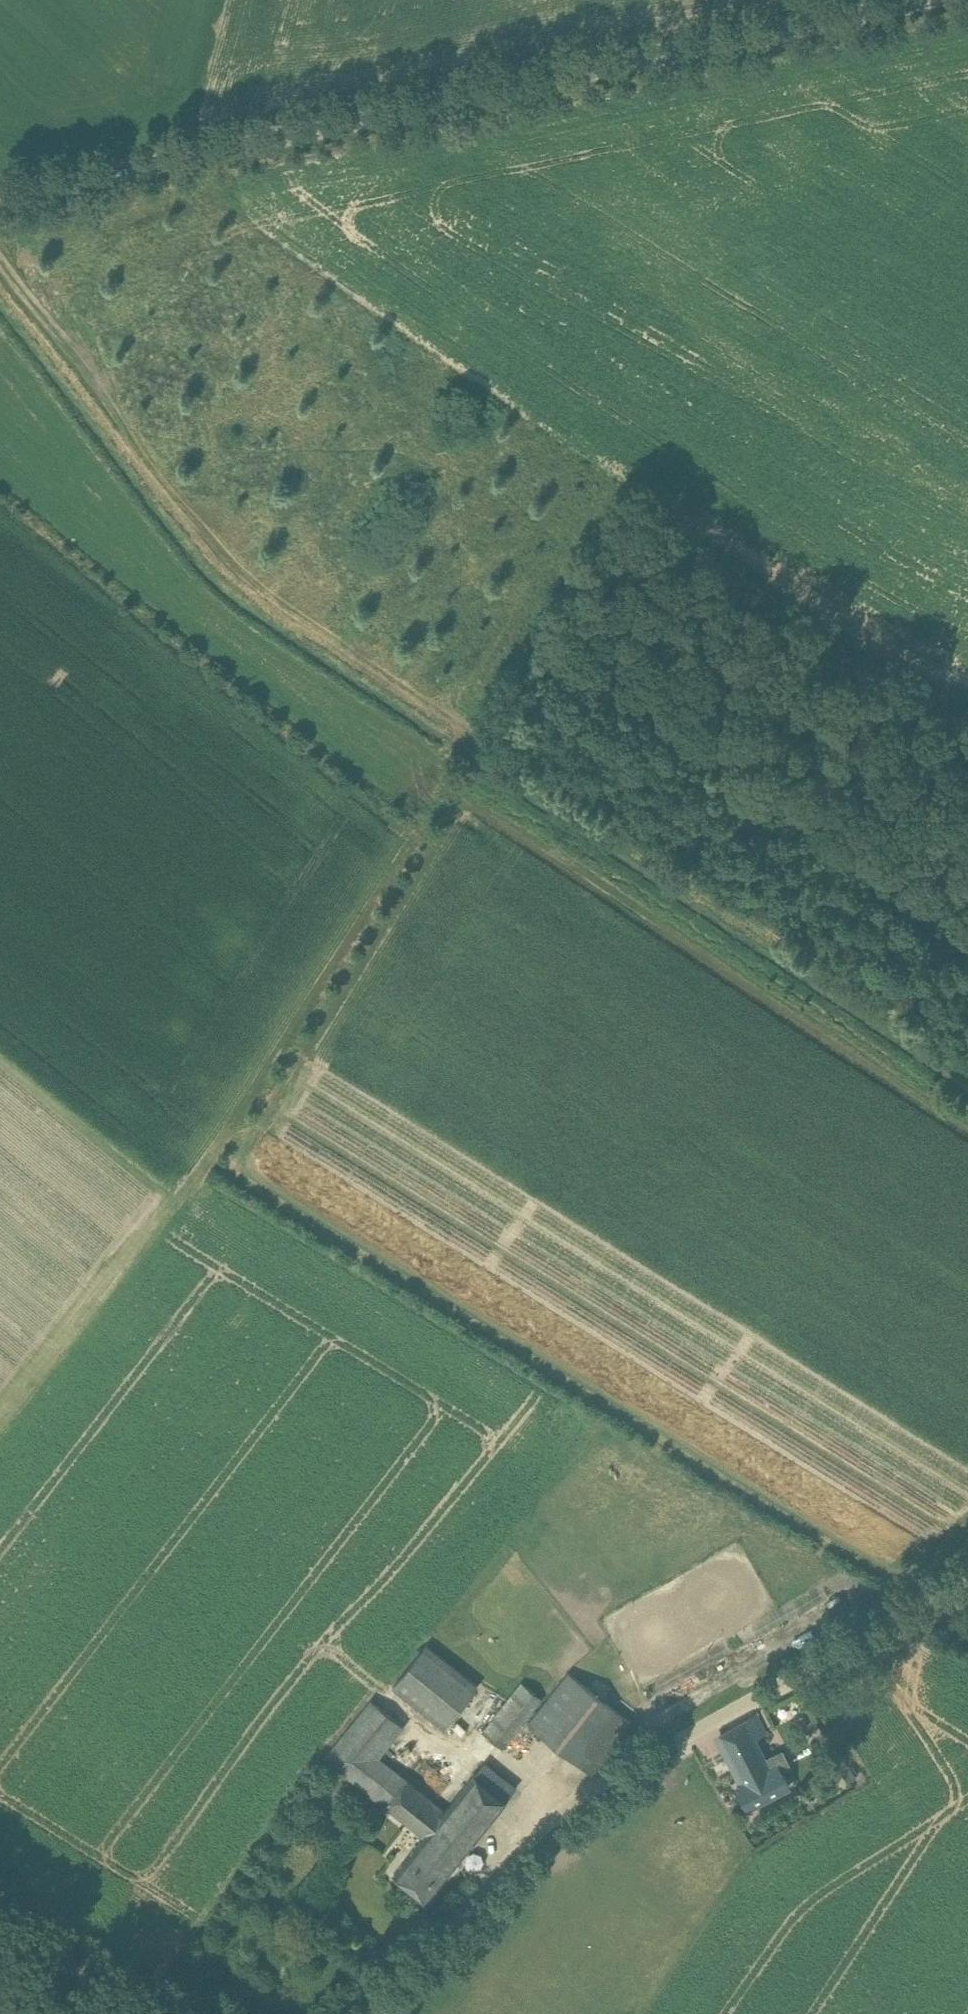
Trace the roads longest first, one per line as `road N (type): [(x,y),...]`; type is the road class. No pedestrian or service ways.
road 1 (unclassified): [(0,193),(933,0)]
road 2 (unclassified): [(377,2013),(523,1844),(598,1781),(766,1677),(967,1573)]
road 3 (unclassified): [(136,2013),(0,1920)]

